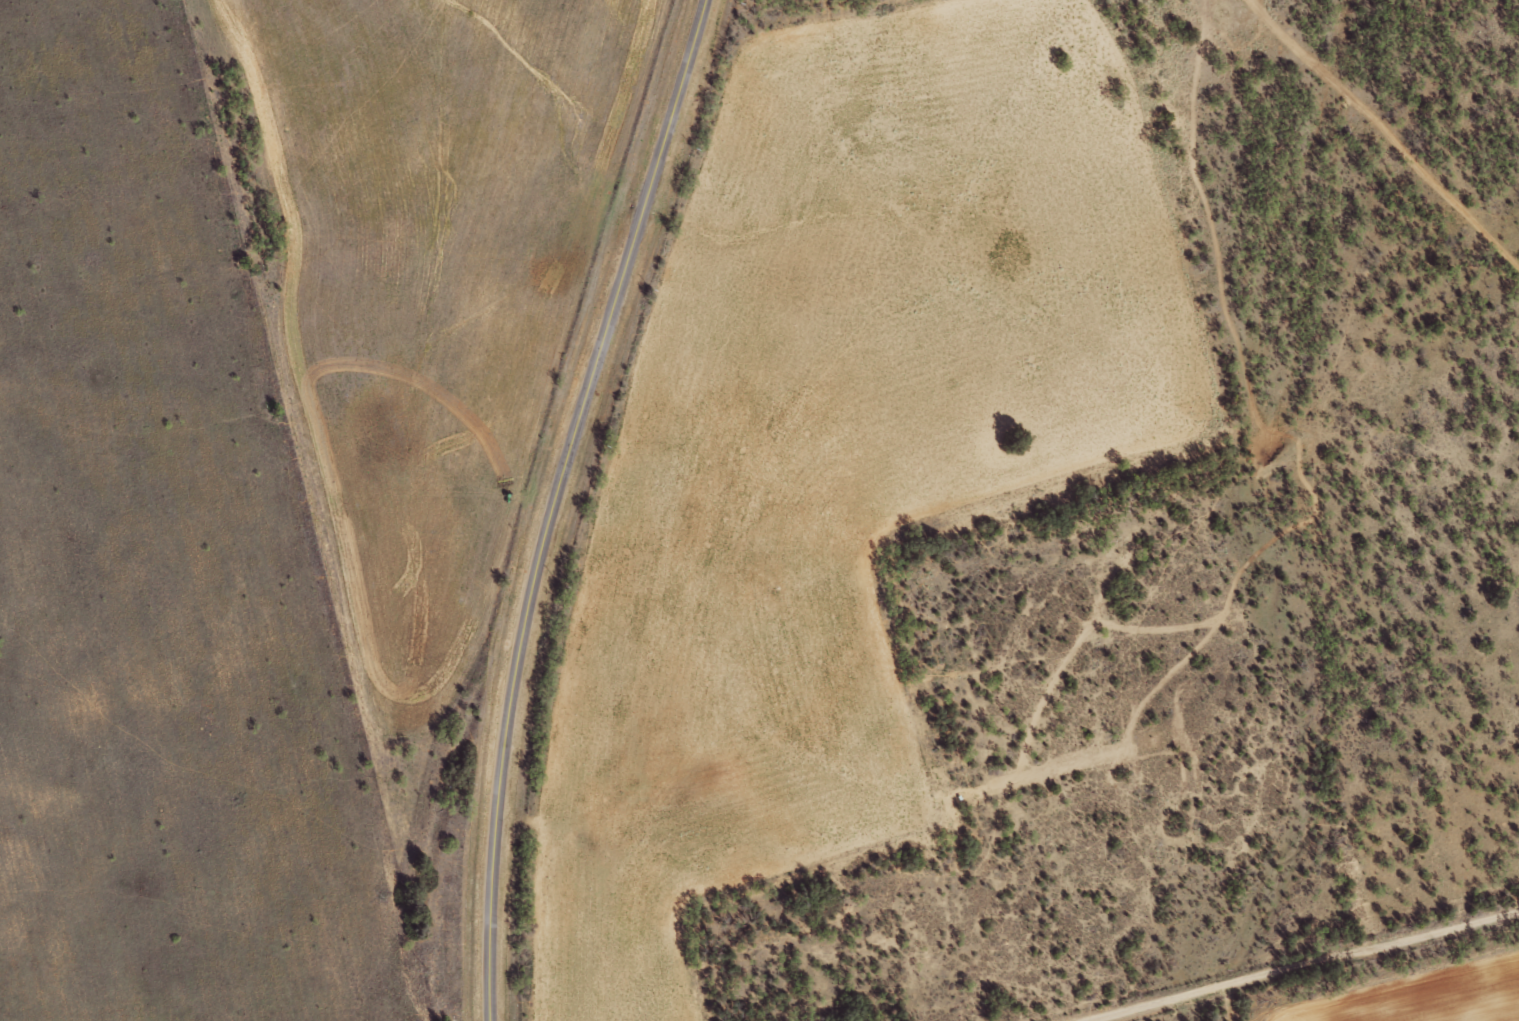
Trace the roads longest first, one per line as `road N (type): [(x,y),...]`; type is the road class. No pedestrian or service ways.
road 1 (secondary): [(706,0),(531,602),(497,820),(493,1020)]
road 2 (residential): [(1238,1020),(1518,949)]

